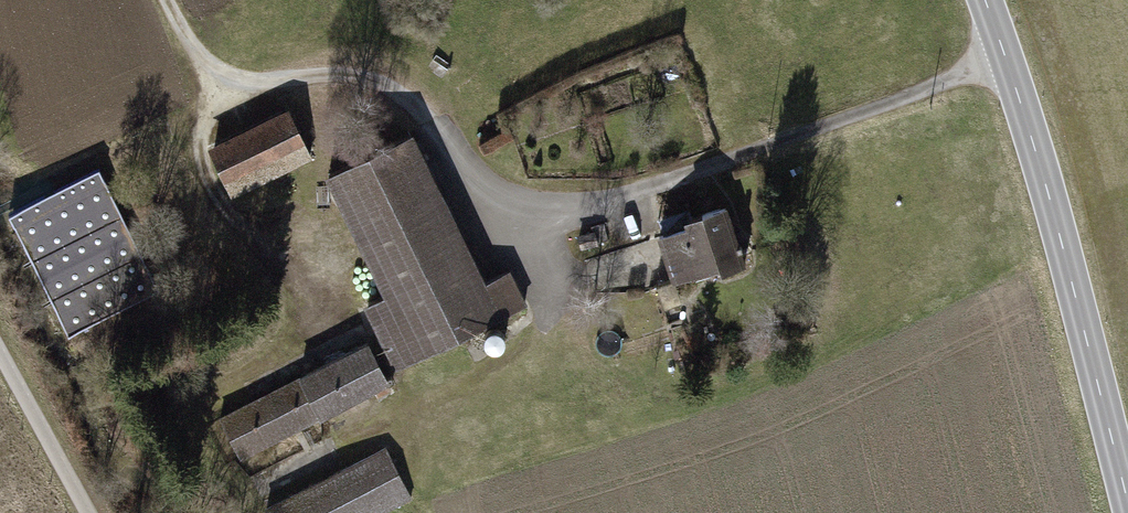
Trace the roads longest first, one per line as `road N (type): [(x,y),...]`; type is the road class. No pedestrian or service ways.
road 1 (track): [(175,0),(217,82),(341,77),(429,122),(486,187),(551,205),(636,193),(1007,60)]
road 2 (primary): [(1127,503),(1061,240),(986,0)]

